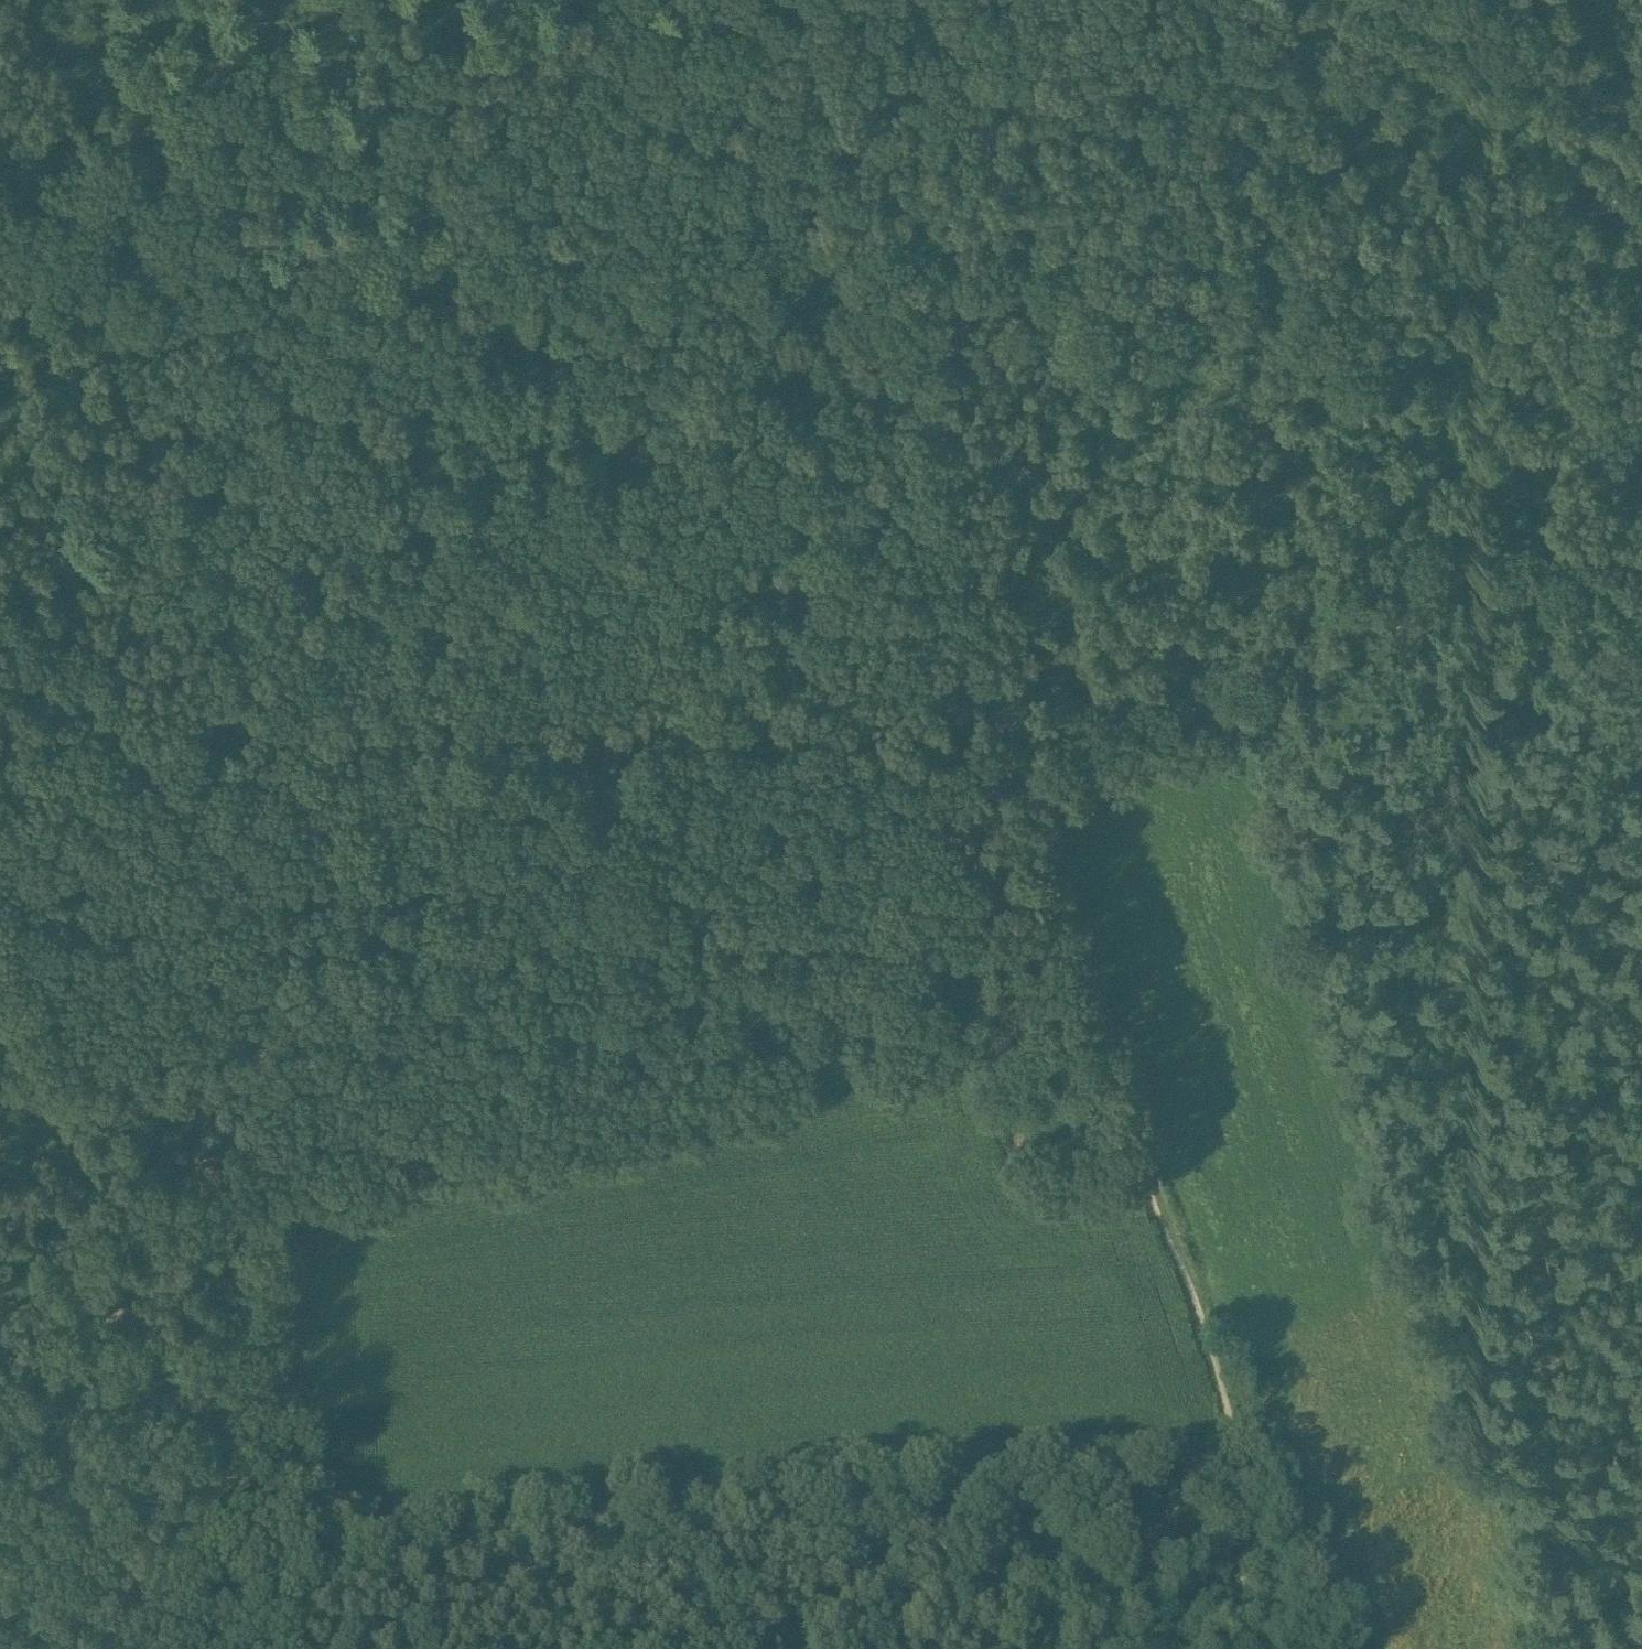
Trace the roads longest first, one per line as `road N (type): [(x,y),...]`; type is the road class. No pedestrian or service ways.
road 1 (track): [(1025,766),(841,0)]
road 2 (track): [(1096,1008),(1147,1184),(1191,1282),(1229,1404),(1239,1469),(1233,1648)]
road 3 (track): [(1025,766),(1201,708),(1548,553),(1641,524)]
road 4 (track): [(1394,0),(1641,111)]
road 5 (track): [(1096,1008),(1025,766)]

